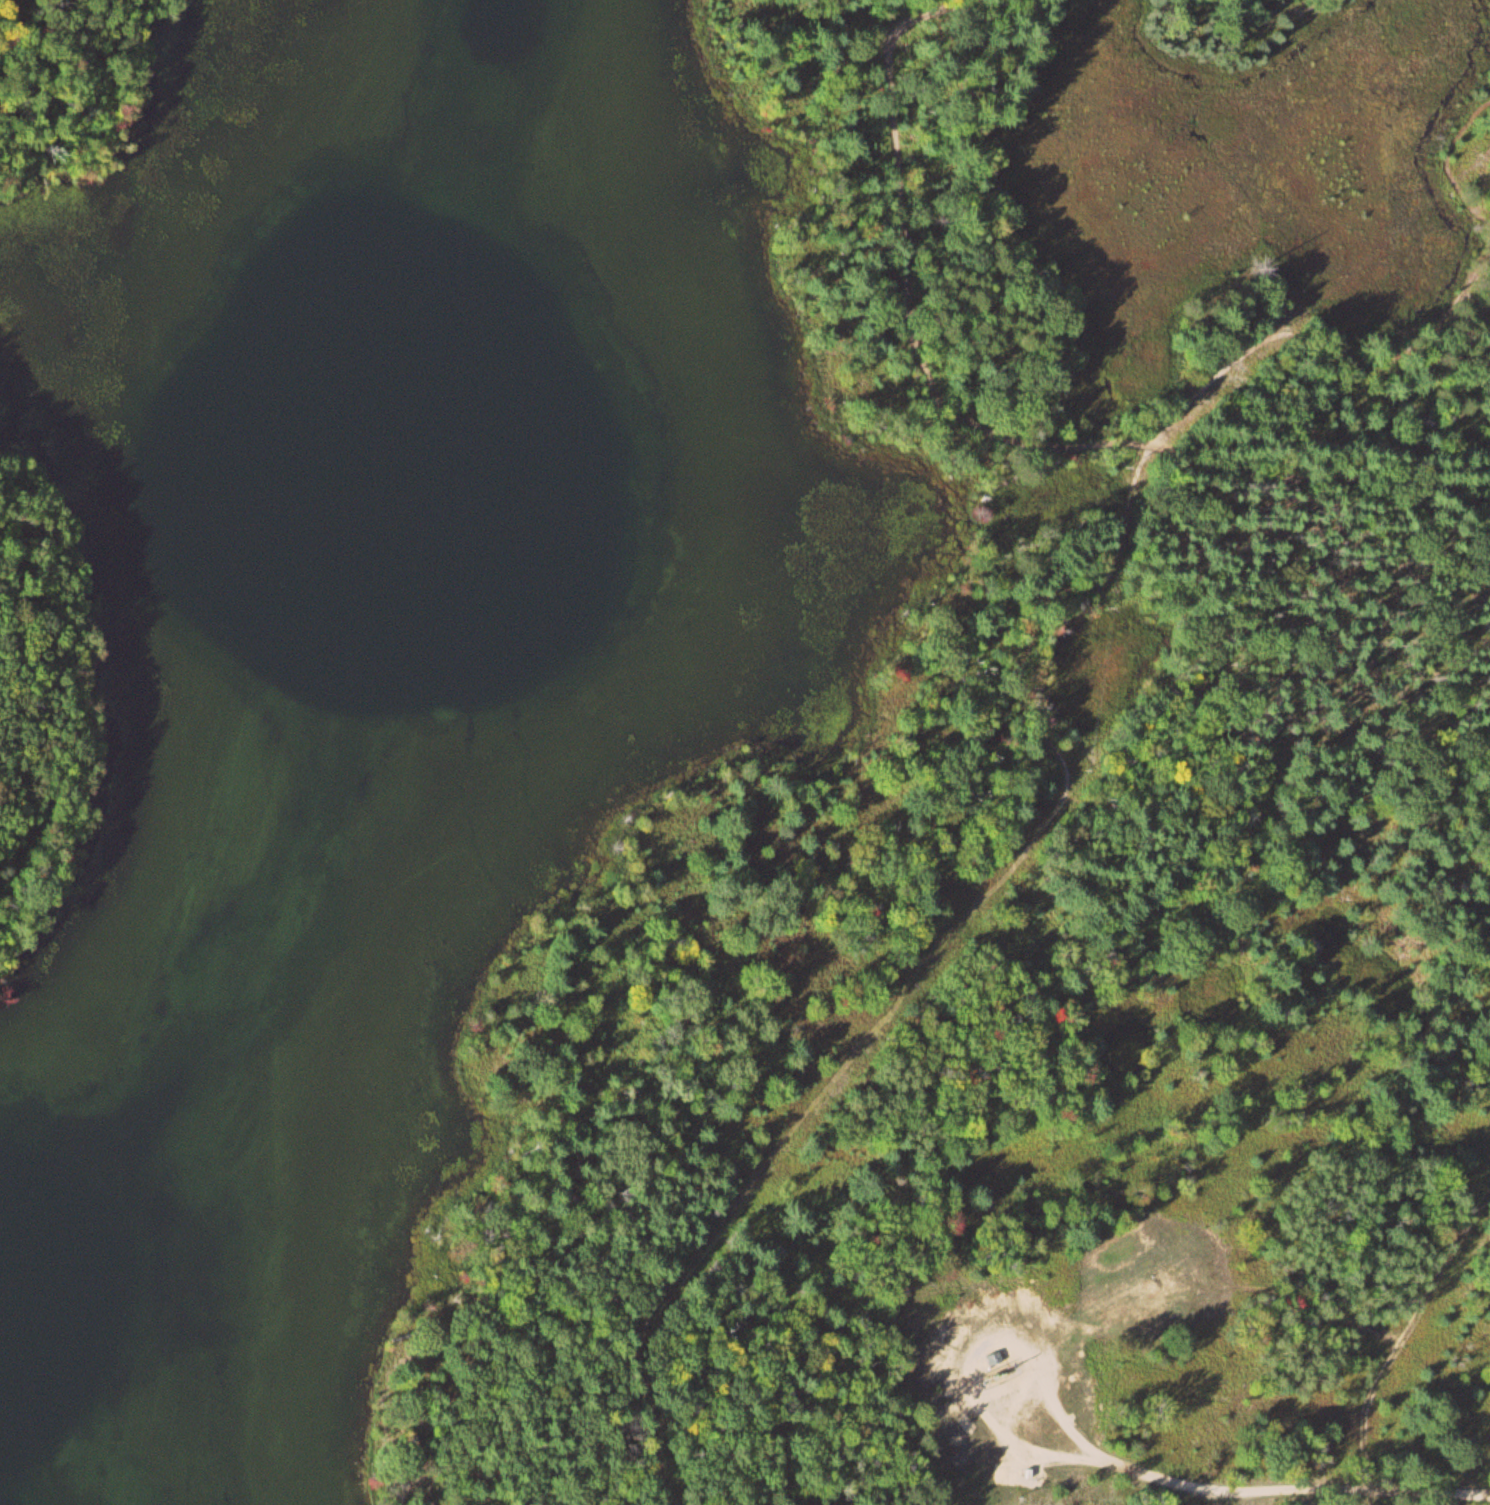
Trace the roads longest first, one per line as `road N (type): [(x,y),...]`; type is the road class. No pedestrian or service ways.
road 1 (track): [(1489,494),(1264,436),(1065,412),(974,384),(919,345),(874,243),(890,136),(888,71),(856,0)]
road 2 (track): [(1359,1504),(1371,1378),(1443,1255),(1489,1213)]

